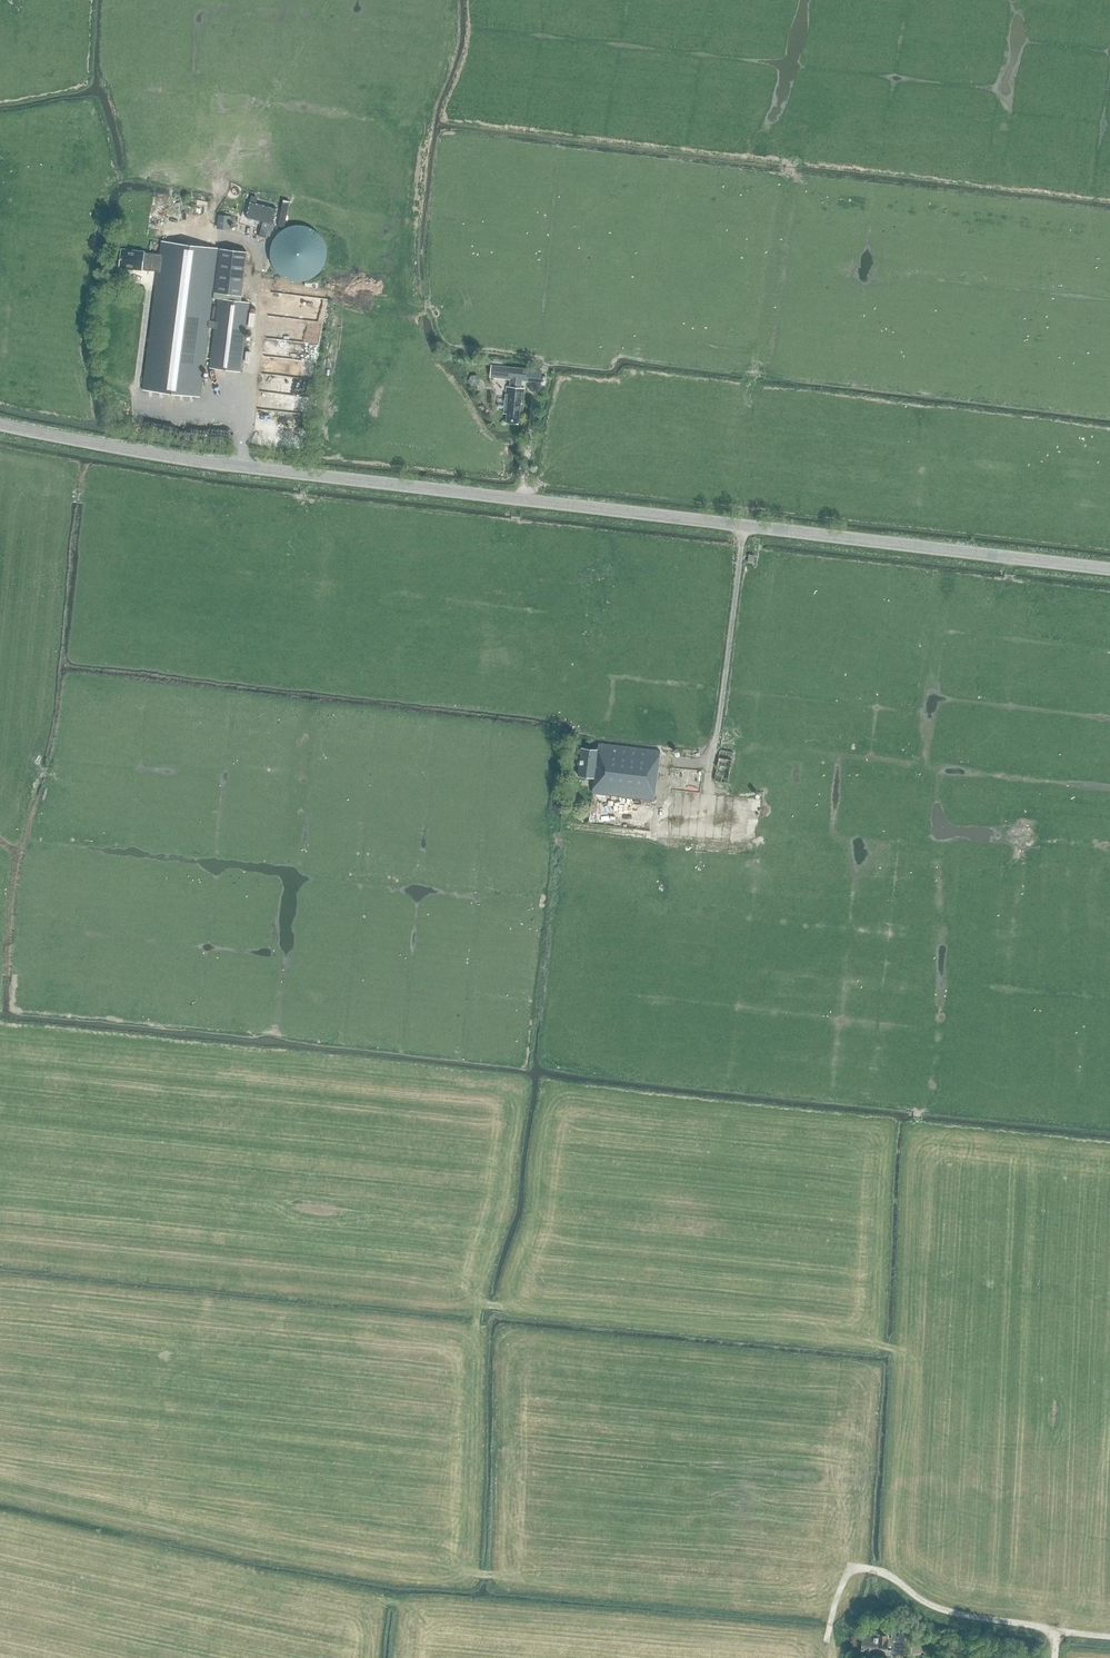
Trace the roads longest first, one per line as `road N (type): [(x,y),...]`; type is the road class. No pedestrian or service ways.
road 1 (tertiary): [(1109,569),(244,466),(0,424)]

